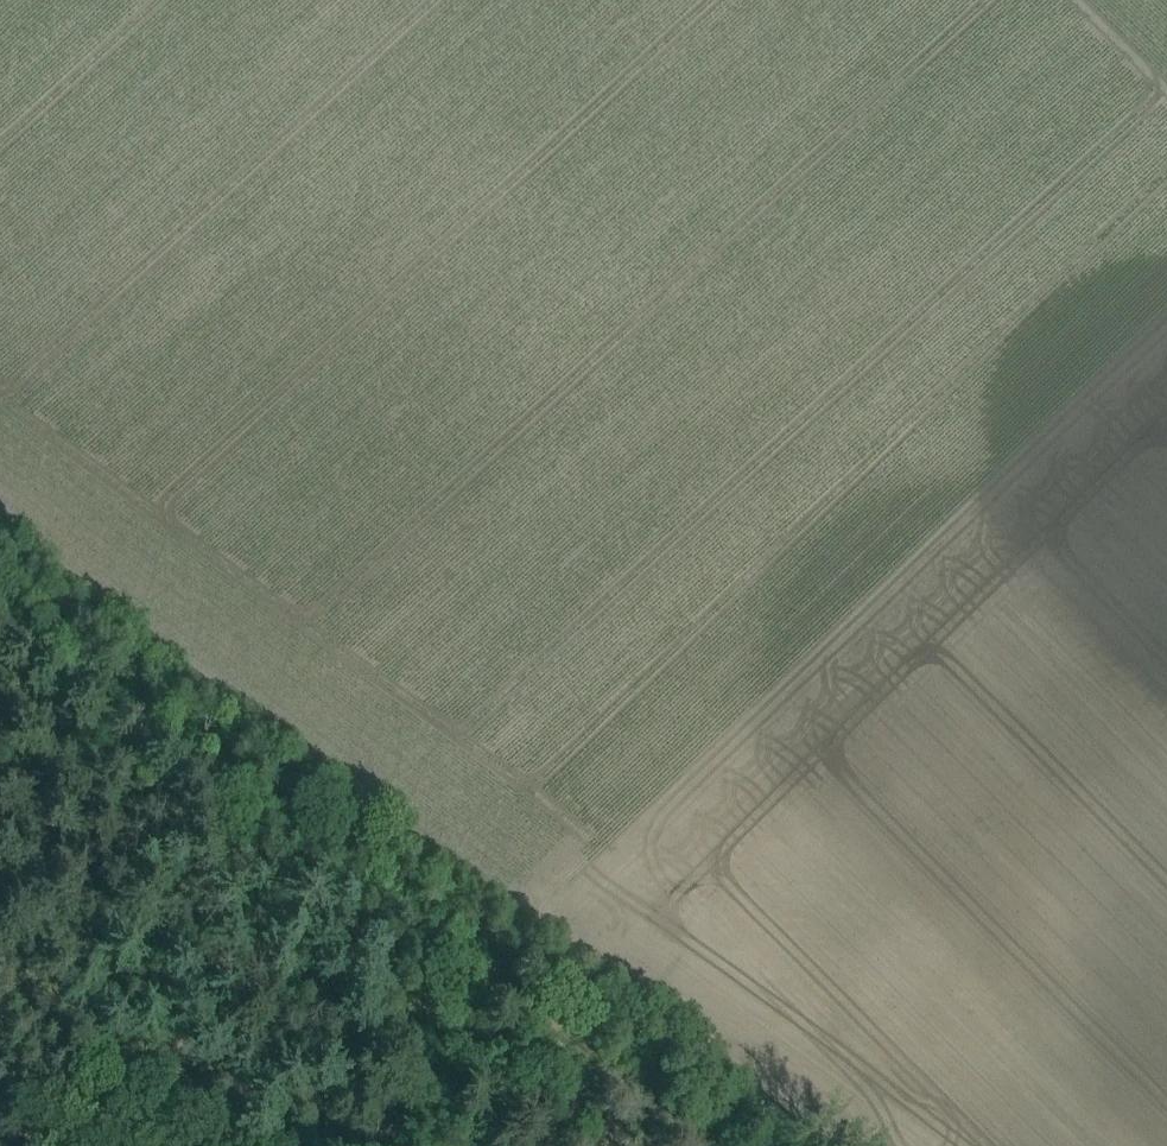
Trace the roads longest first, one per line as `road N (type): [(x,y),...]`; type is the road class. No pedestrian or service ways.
road 1 (track): [(603,1065),(0,617)]
road 2 (track): [(603,1065),(722,1145)]

